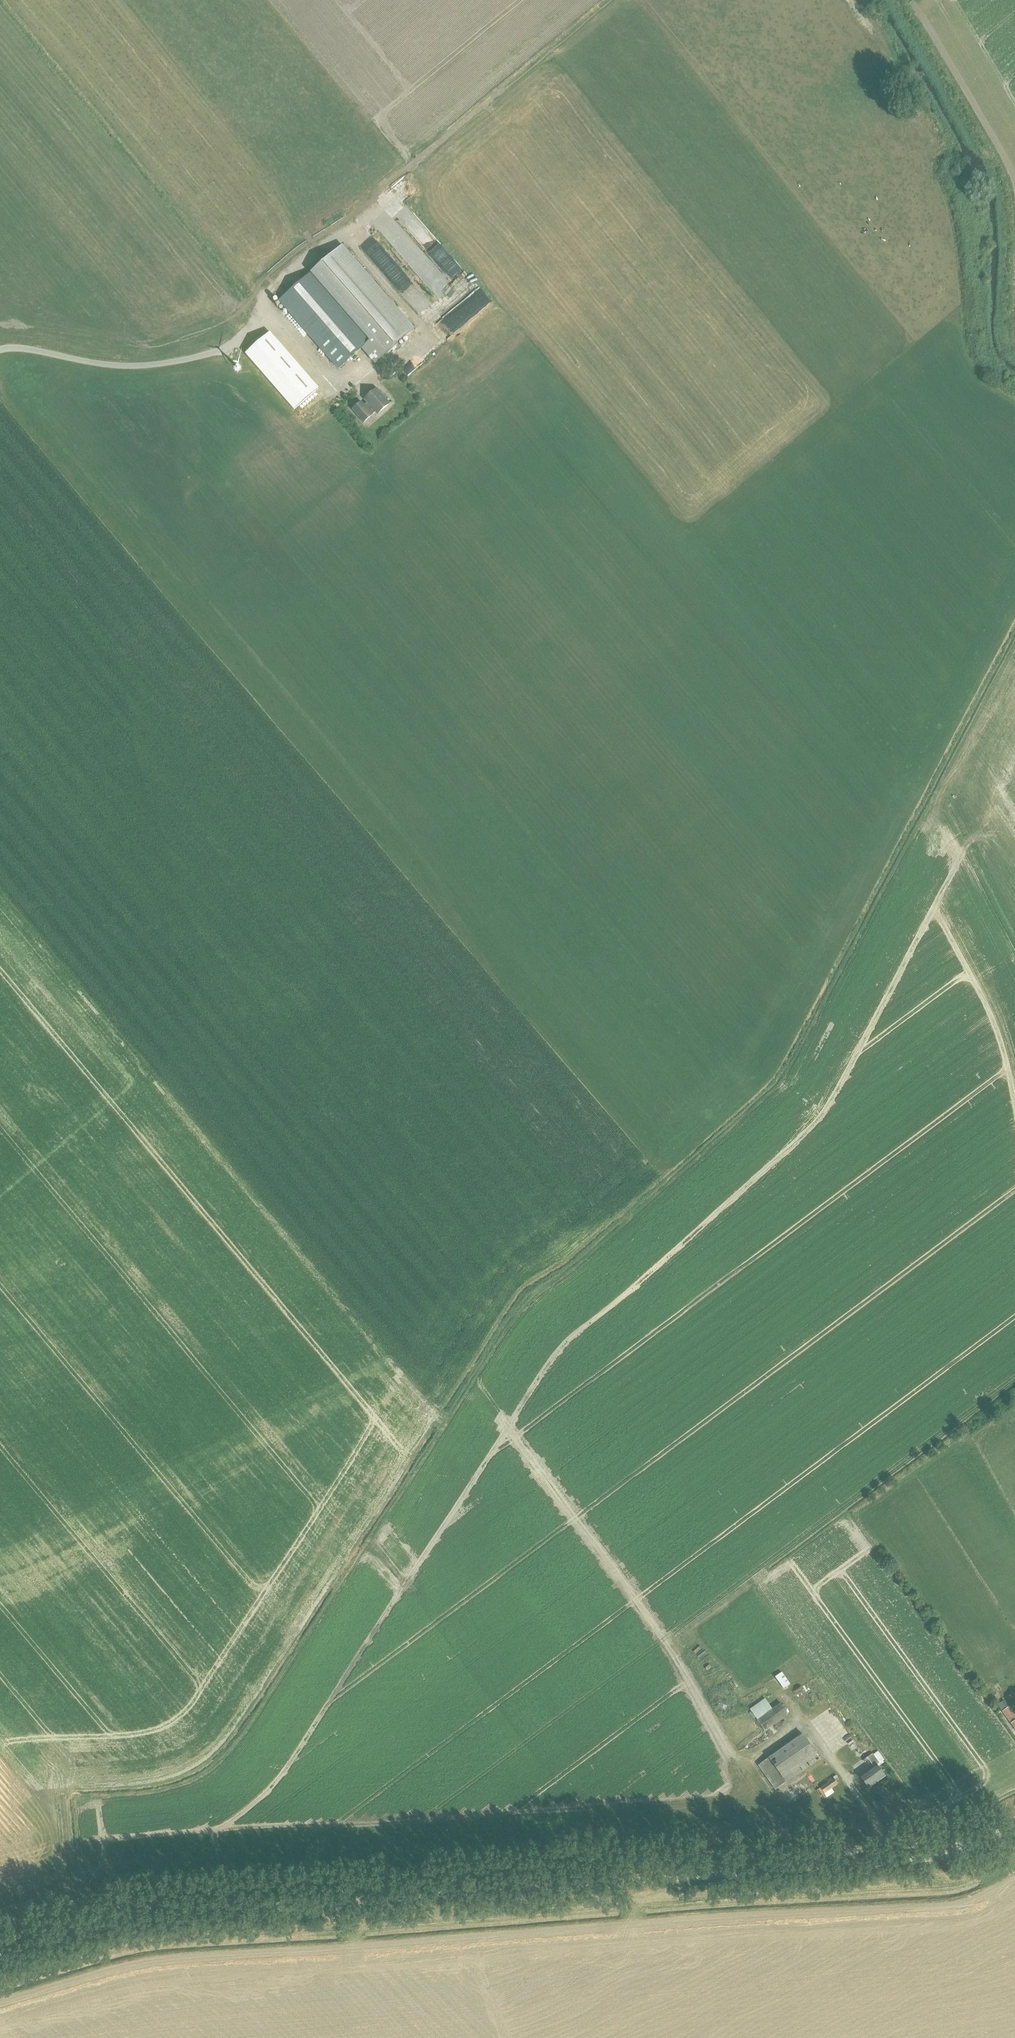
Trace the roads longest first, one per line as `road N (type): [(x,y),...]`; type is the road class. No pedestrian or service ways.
road 1 (unclassified): [(0,1955),(172,1914),(909,1861),(957,1853),(1014,1824)]
road 2 (track): [(0,1930),(82,1905),(603,1862),(625,1881)]
road 3 (unclassified): [(0,351),(30,347),(143,363),(232,344)]

